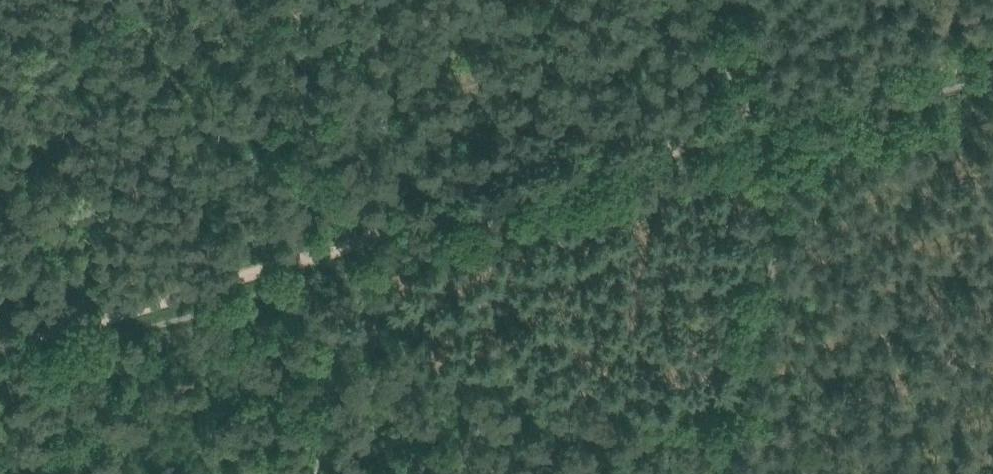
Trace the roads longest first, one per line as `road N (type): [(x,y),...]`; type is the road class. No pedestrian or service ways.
road 1 (track): [(345,243),(750,124)]
road 2 (track): [(0,347),(345,243)]
road 3 (track): [(750,124),(992,52)]
road 4 (track): [(718,0),(750,124)]

